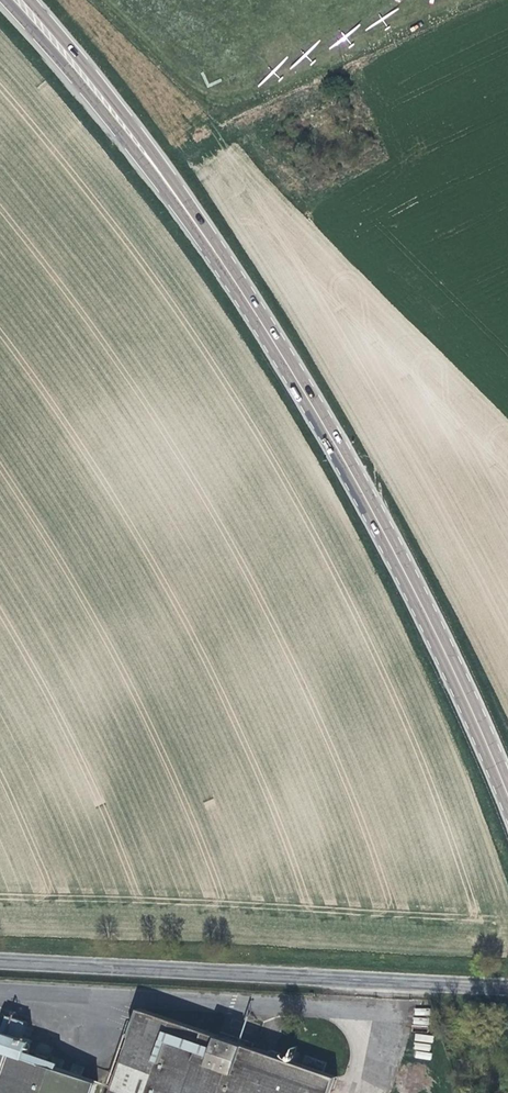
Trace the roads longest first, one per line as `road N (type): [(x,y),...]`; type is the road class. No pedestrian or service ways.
road 1 (primary): [(209,243),(389,540),(507,795)]
road 2 (tertiary): [(0,961),(507,988)]
road 3 (primary): [(5,0),(209,243)]
road 4 (primary): [(209,243),(160,162),(28,0)]

